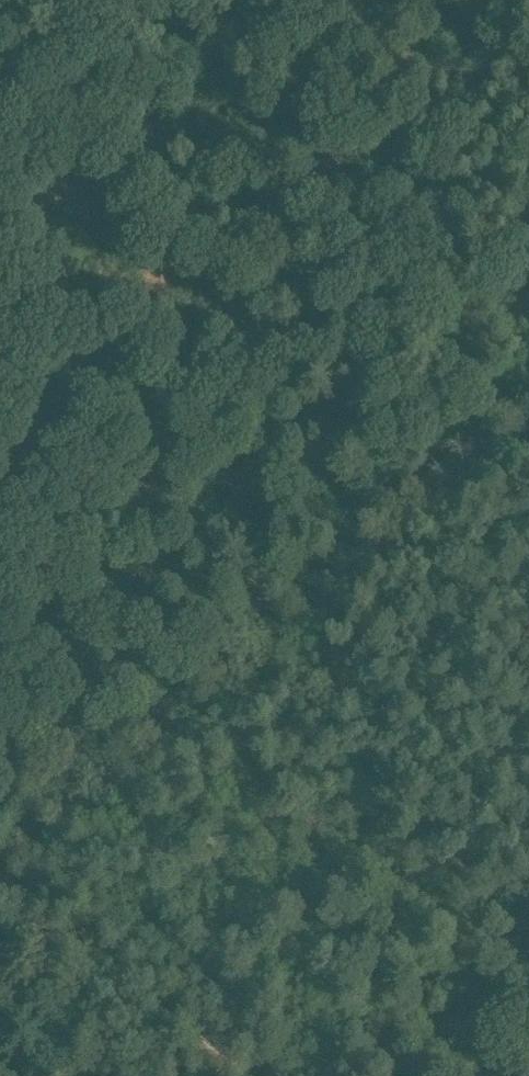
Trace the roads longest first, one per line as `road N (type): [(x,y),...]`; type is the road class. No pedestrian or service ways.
road 1 (track): [(0,879),(248,1075)]
road 2 (track): [(0,147),(160,0)]

